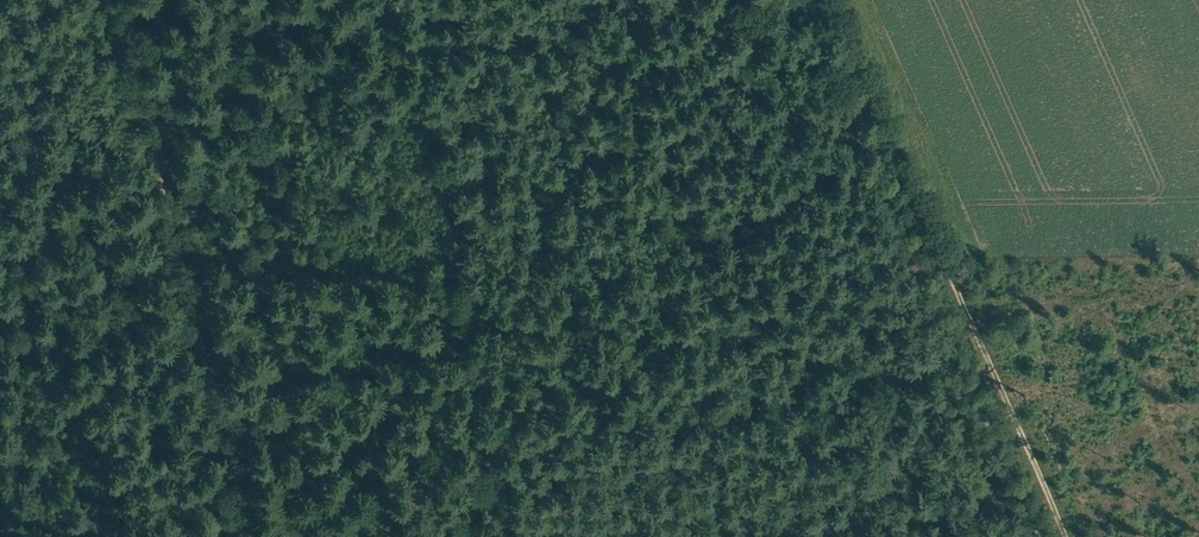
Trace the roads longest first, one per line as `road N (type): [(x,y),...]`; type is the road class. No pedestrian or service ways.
road 1 (track): [(1063,536),(824,0)]
road 2 (track): [(248,536),(156,150)]
road 3 (track): [(121,0),(156,150)]

